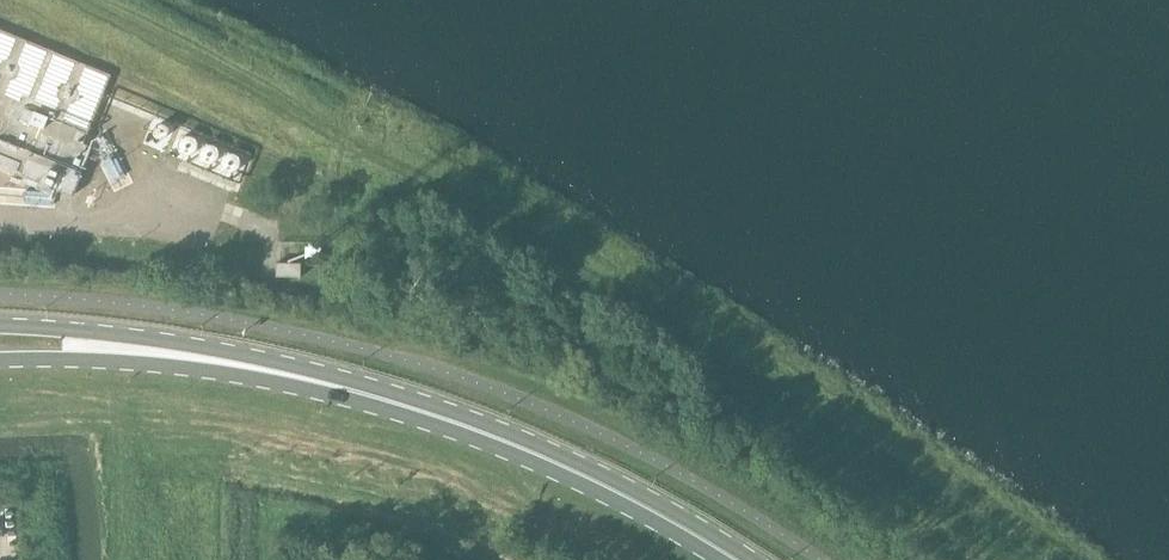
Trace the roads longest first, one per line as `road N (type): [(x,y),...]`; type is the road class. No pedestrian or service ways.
road 1 (primary): [(472,427),(380,391),(255,357),(0,325)]
road 2 (primary): [(0,360),(235,374),(472,427)]
road 3 (primary): [(737,559),(589,478),(472,427)]

